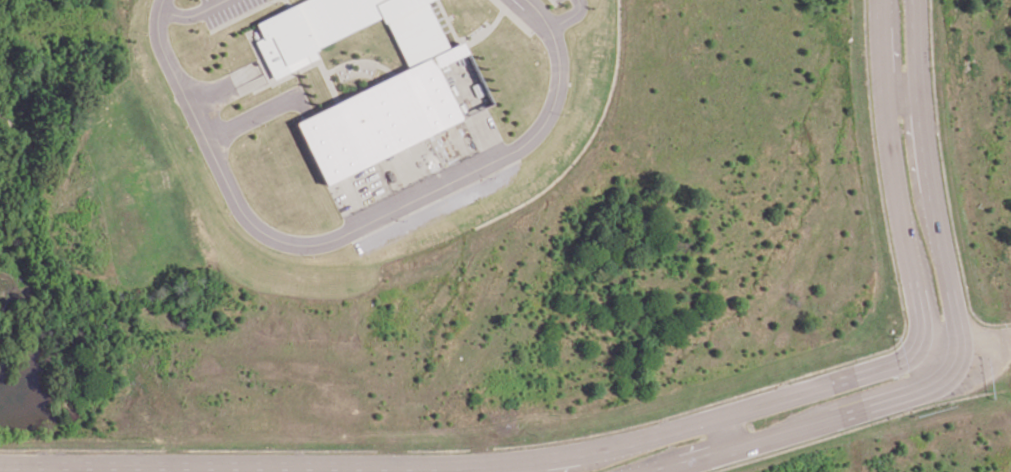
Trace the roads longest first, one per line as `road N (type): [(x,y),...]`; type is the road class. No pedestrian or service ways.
road 1 (tertiary): [(930,351),(666,432),(505,465),(0,465)]
road 2 (tertiary): [(963,379),(927,180),(914,0)]
road 3 (tertiary): [(879,0),(896,217),(930,351)]
road 4 (tertiary): [(649,471),(963,379)]

